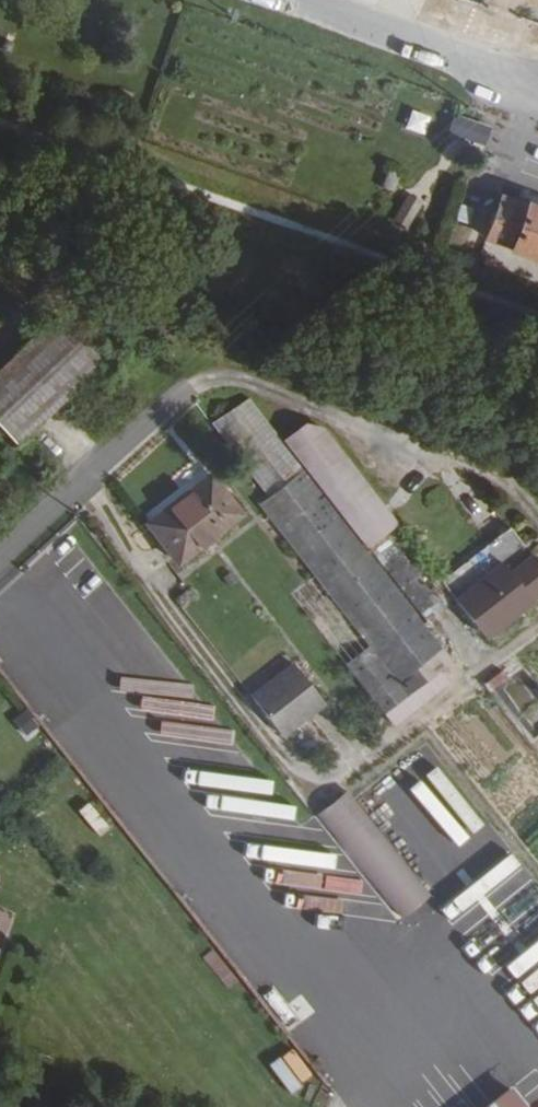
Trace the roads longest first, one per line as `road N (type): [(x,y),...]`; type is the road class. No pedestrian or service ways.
road 1 (track): [(537,630),(362,766),(326,773),(295,767),(148,575),(92,484)]
road 2 (residential): [(0,570),(198,385),(236,382),(465,468)]
road 3 (unclassified): [(537,79),(306,0)]

